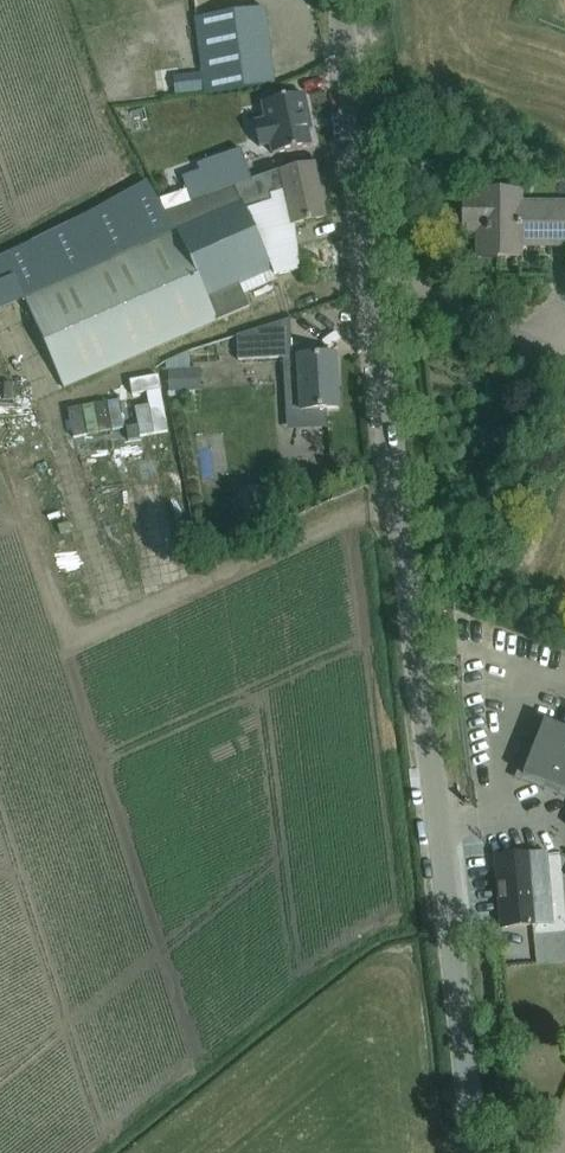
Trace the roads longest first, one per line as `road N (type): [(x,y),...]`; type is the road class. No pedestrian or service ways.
road 1 (unclassified): [(473,1152),(345,0)]
road 2 (track): [(403,491),(69,638),(15,457)]

